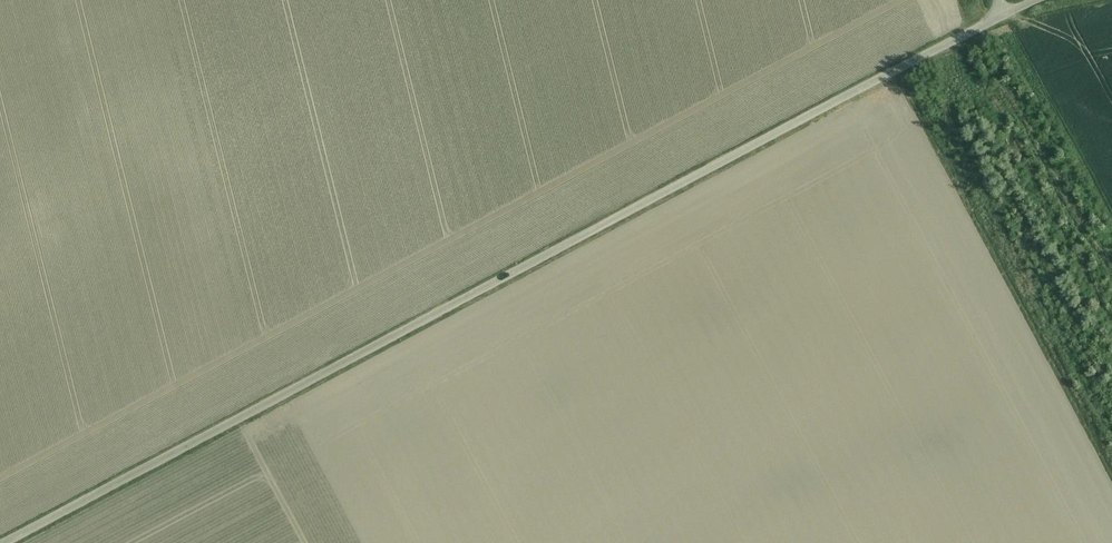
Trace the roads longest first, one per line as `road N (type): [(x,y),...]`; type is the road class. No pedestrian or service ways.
road 1 (unclassified): [(5,542),(1000,12)]
road 2 (track): [(1111,204),(1000,12)]

